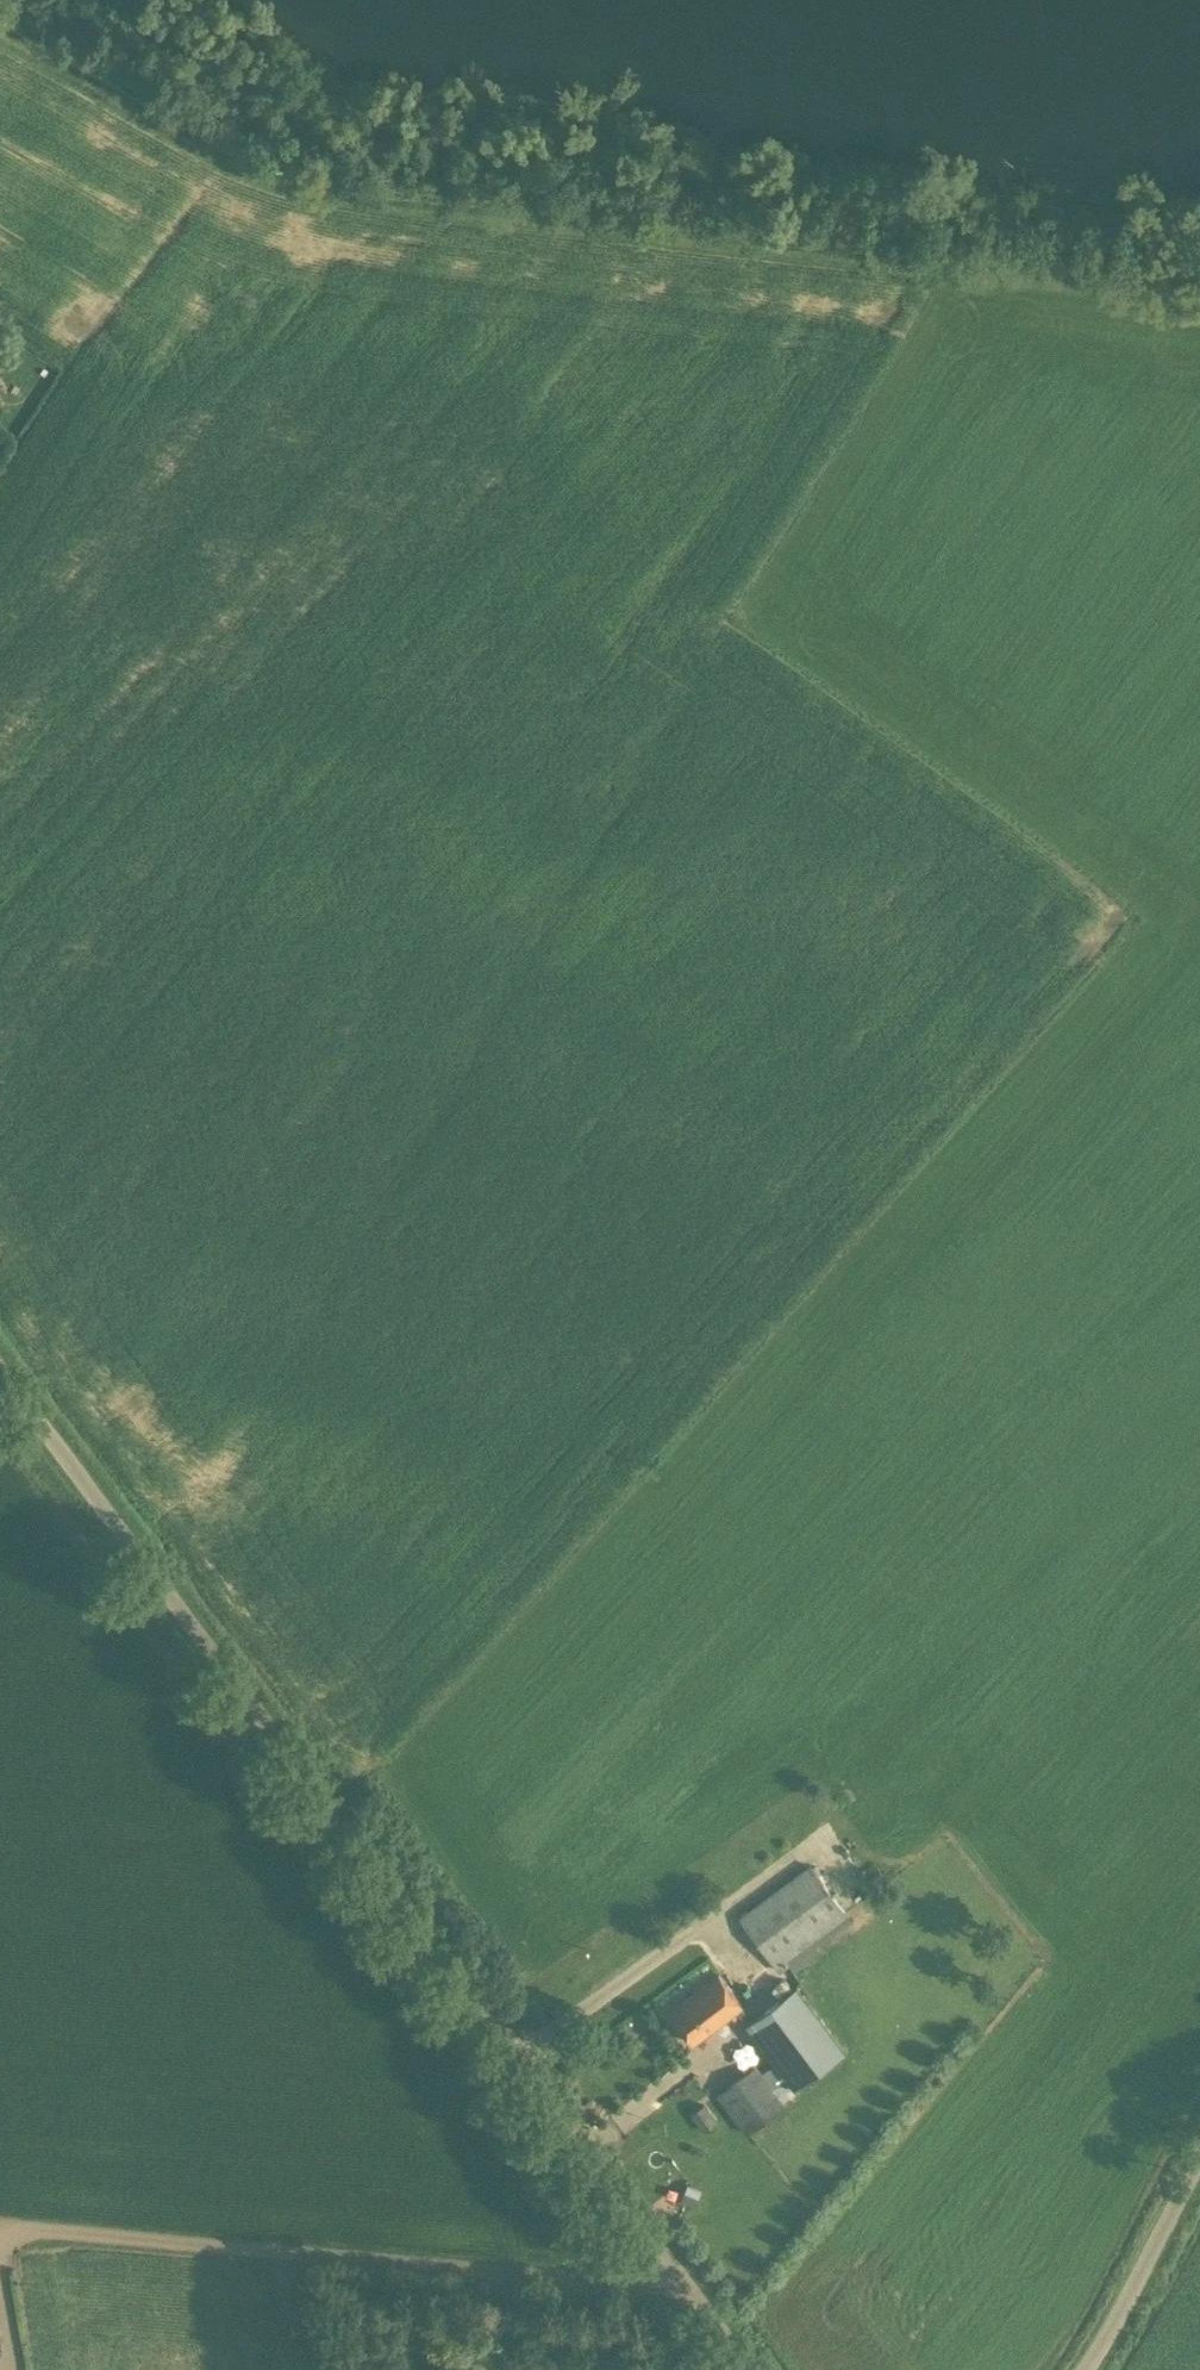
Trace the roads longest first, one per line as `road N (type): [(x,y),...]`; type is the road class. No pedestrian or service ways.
road 1 (unclassified): [(751,2369),(0,1370)]
road 2 (track): [(0,2223),(681,2281)]
road 3 (unclassified): [(1091,2369),(1199,2162)]

